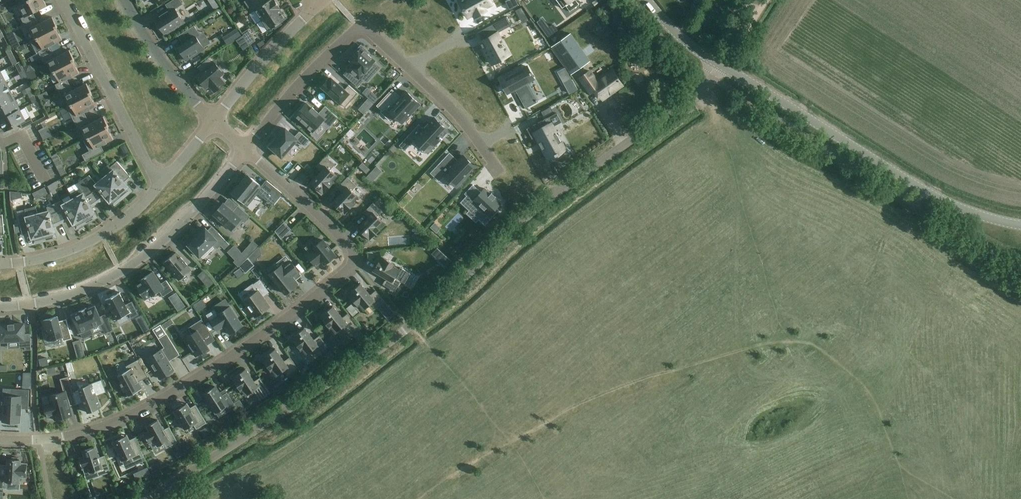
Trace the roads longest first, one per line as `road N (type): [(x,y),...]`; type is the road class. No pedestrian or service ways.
road 1 (tertiary): [(146,498),(409,326),(532,210),(723,71)]
road 2 (residential): [(245,149),(351,248),(353,266),(231,357),(141,410),(76,436),(0,439)]
road 3 (residential): [(245,149),(362,26),(441,97),(498,168)]
road 4 (tertiary): [(1020,227),(957,210),(723,71)]
road 5 (residential): [(0,309),(54,301),(134,265),(190,215),(245,149)]
road 6 (residential): [(63,0),(160,185)]
road 7 (residential): [(160,185),(96,240),(0,265)]
road 8 (residential): [(123,0),(214,122)]
road 9 (unclassified): [(214,122),(312,12)]

